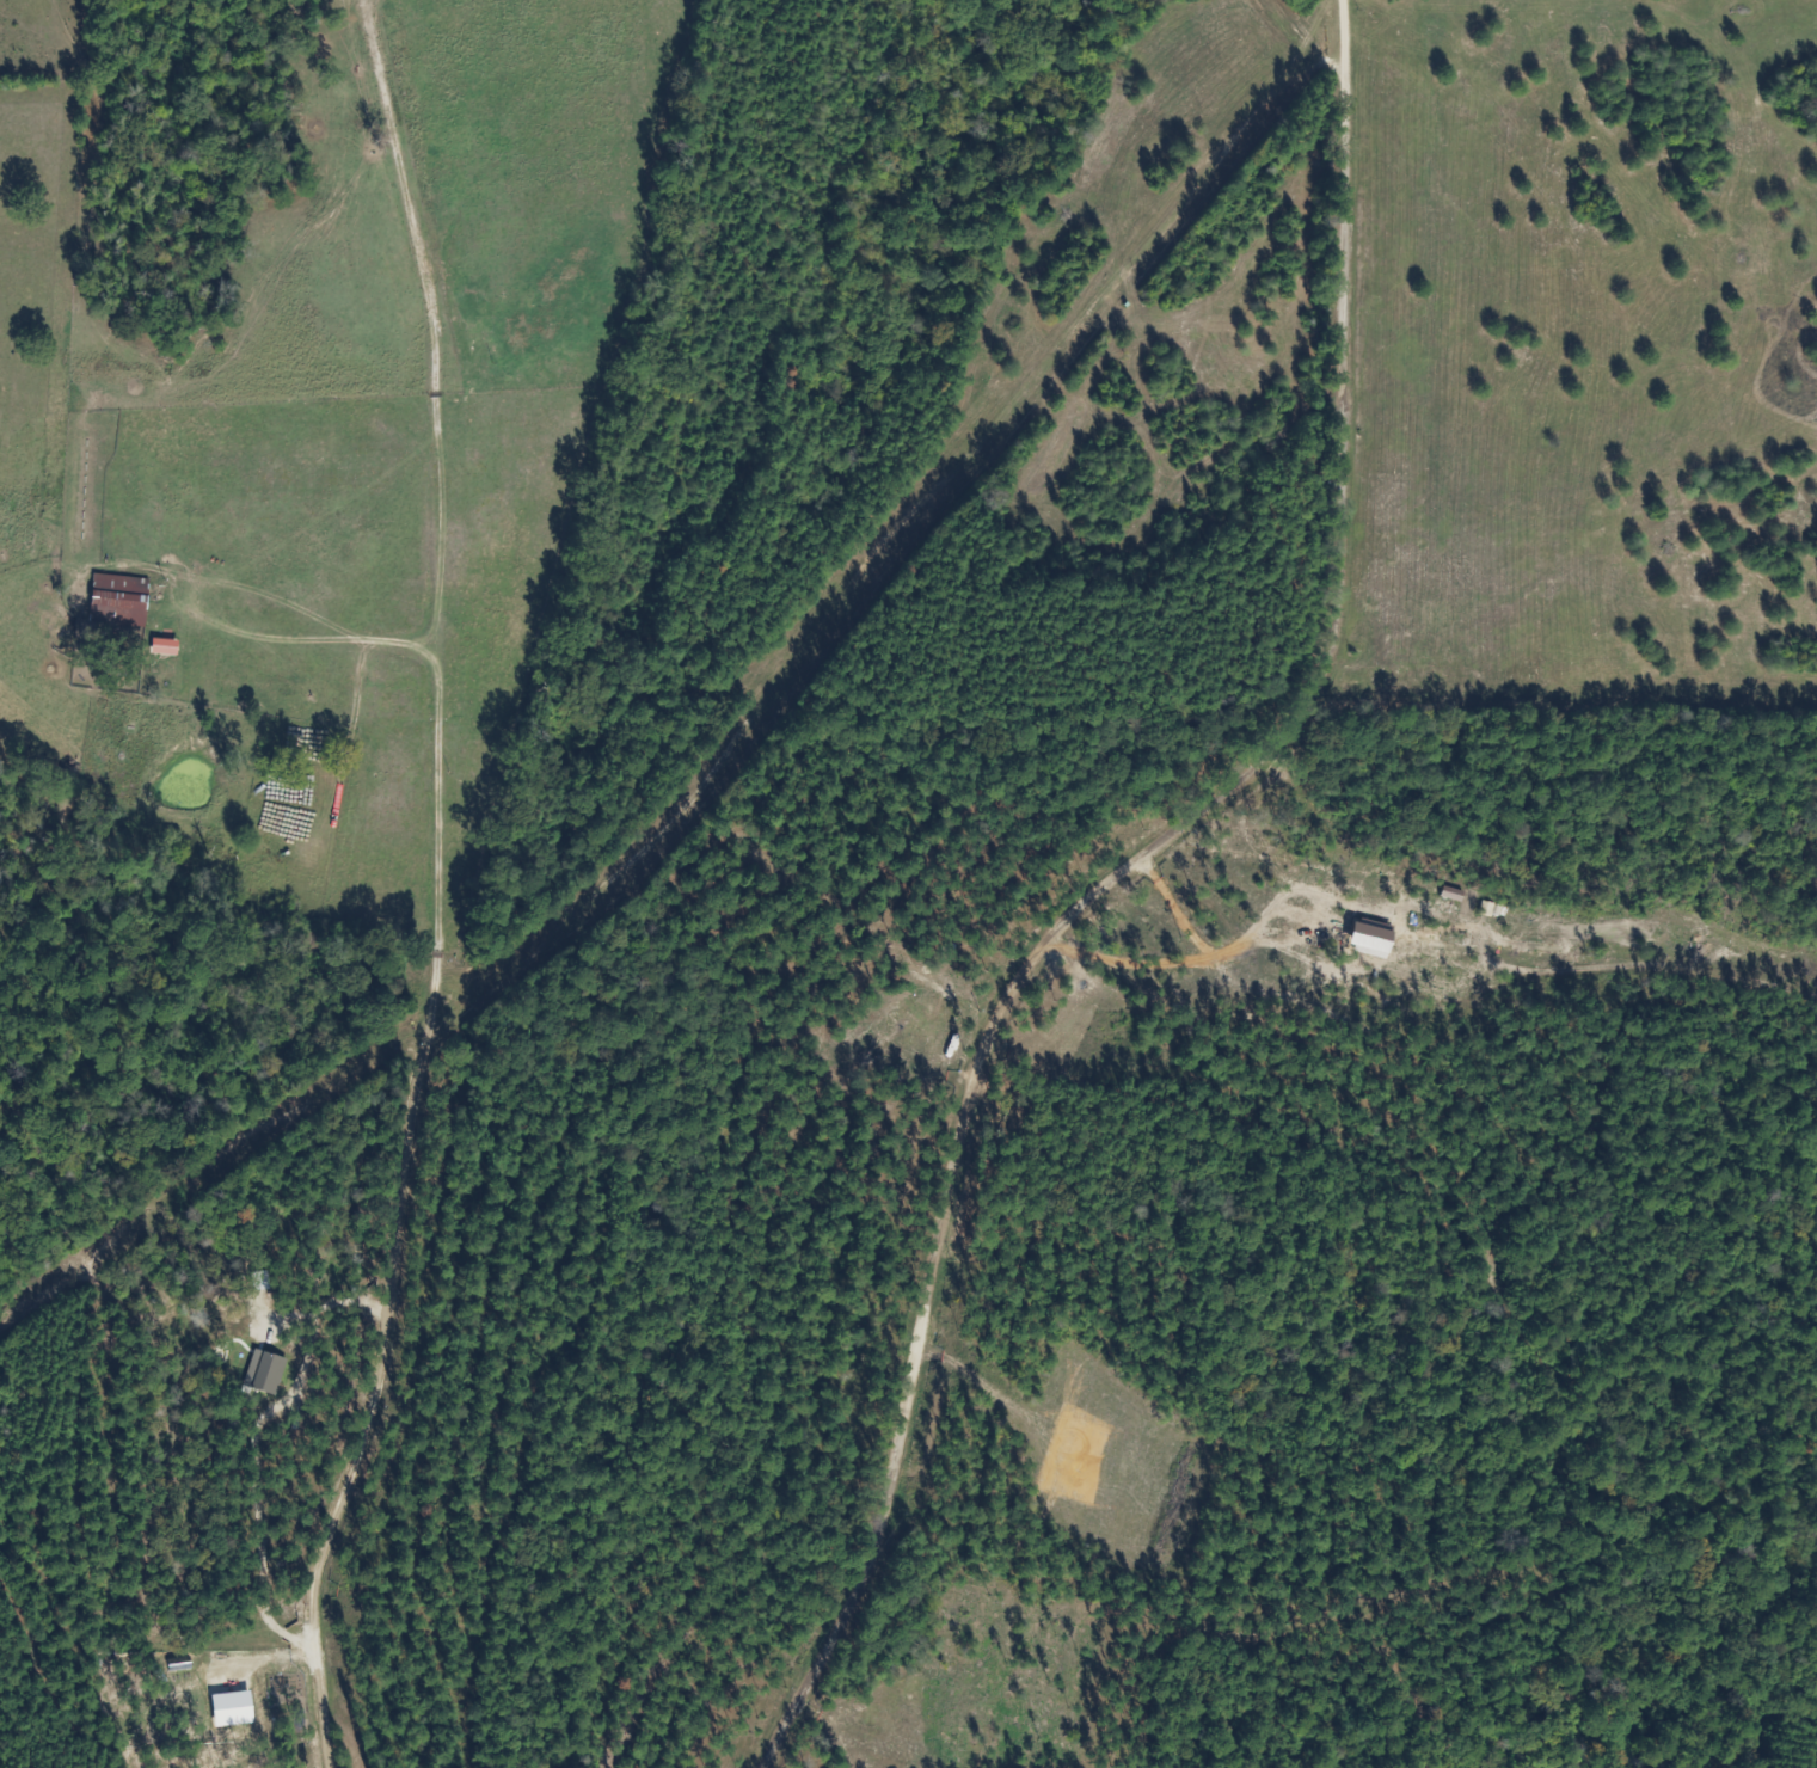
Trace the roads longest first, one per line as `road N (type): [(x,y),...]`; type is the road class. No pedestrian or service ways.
road 1 (residential): [(755,1767),(876,1429),(917,1227),(1018,988),(1315,673),(1350,160),(1346,0)]
road 2 (residential): [(292,1767),(295,1596),(395,1155),(407,559),(355,264)]

